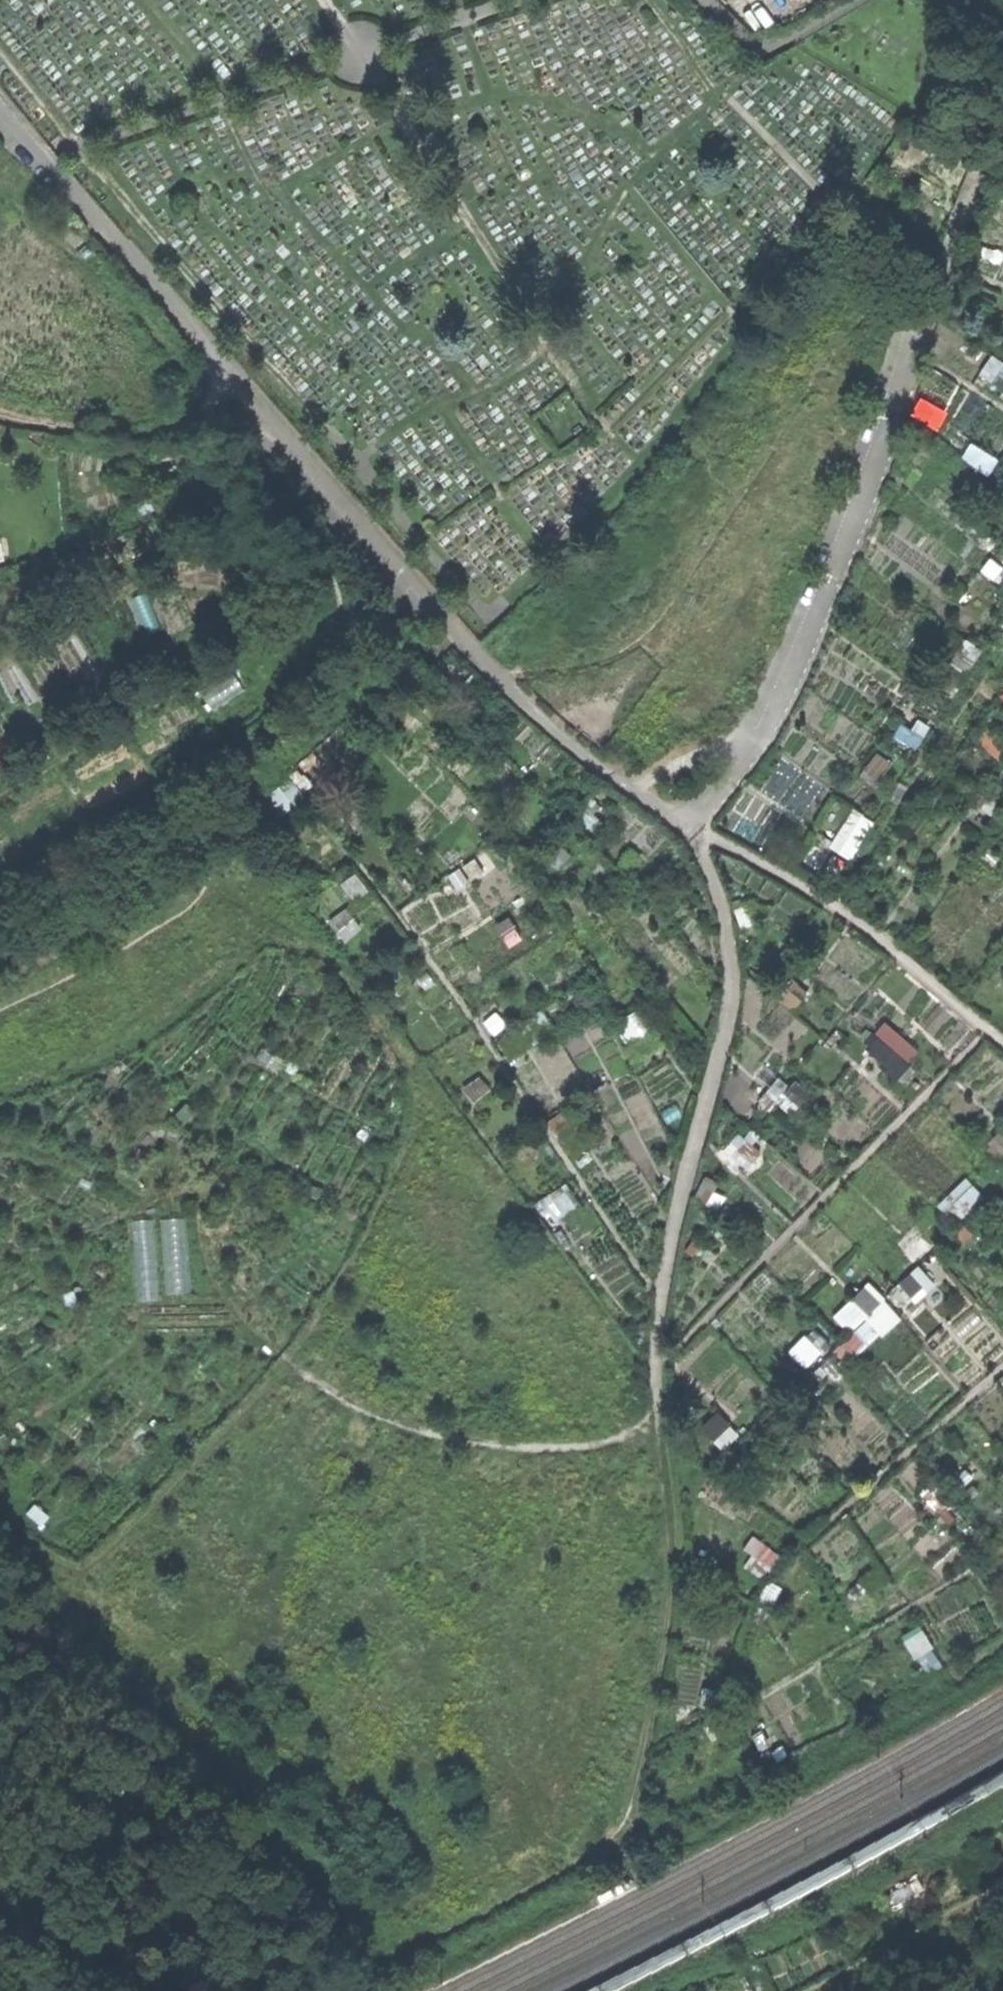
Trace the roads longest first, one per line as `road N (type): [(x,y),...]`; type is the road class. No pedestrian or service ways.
road 1 (track): [(245,390),(261,445),(328,567),(343,619),(329,654),(244,751),(0,901)]
road 2 (residential): [(85,206),(0,114)]

